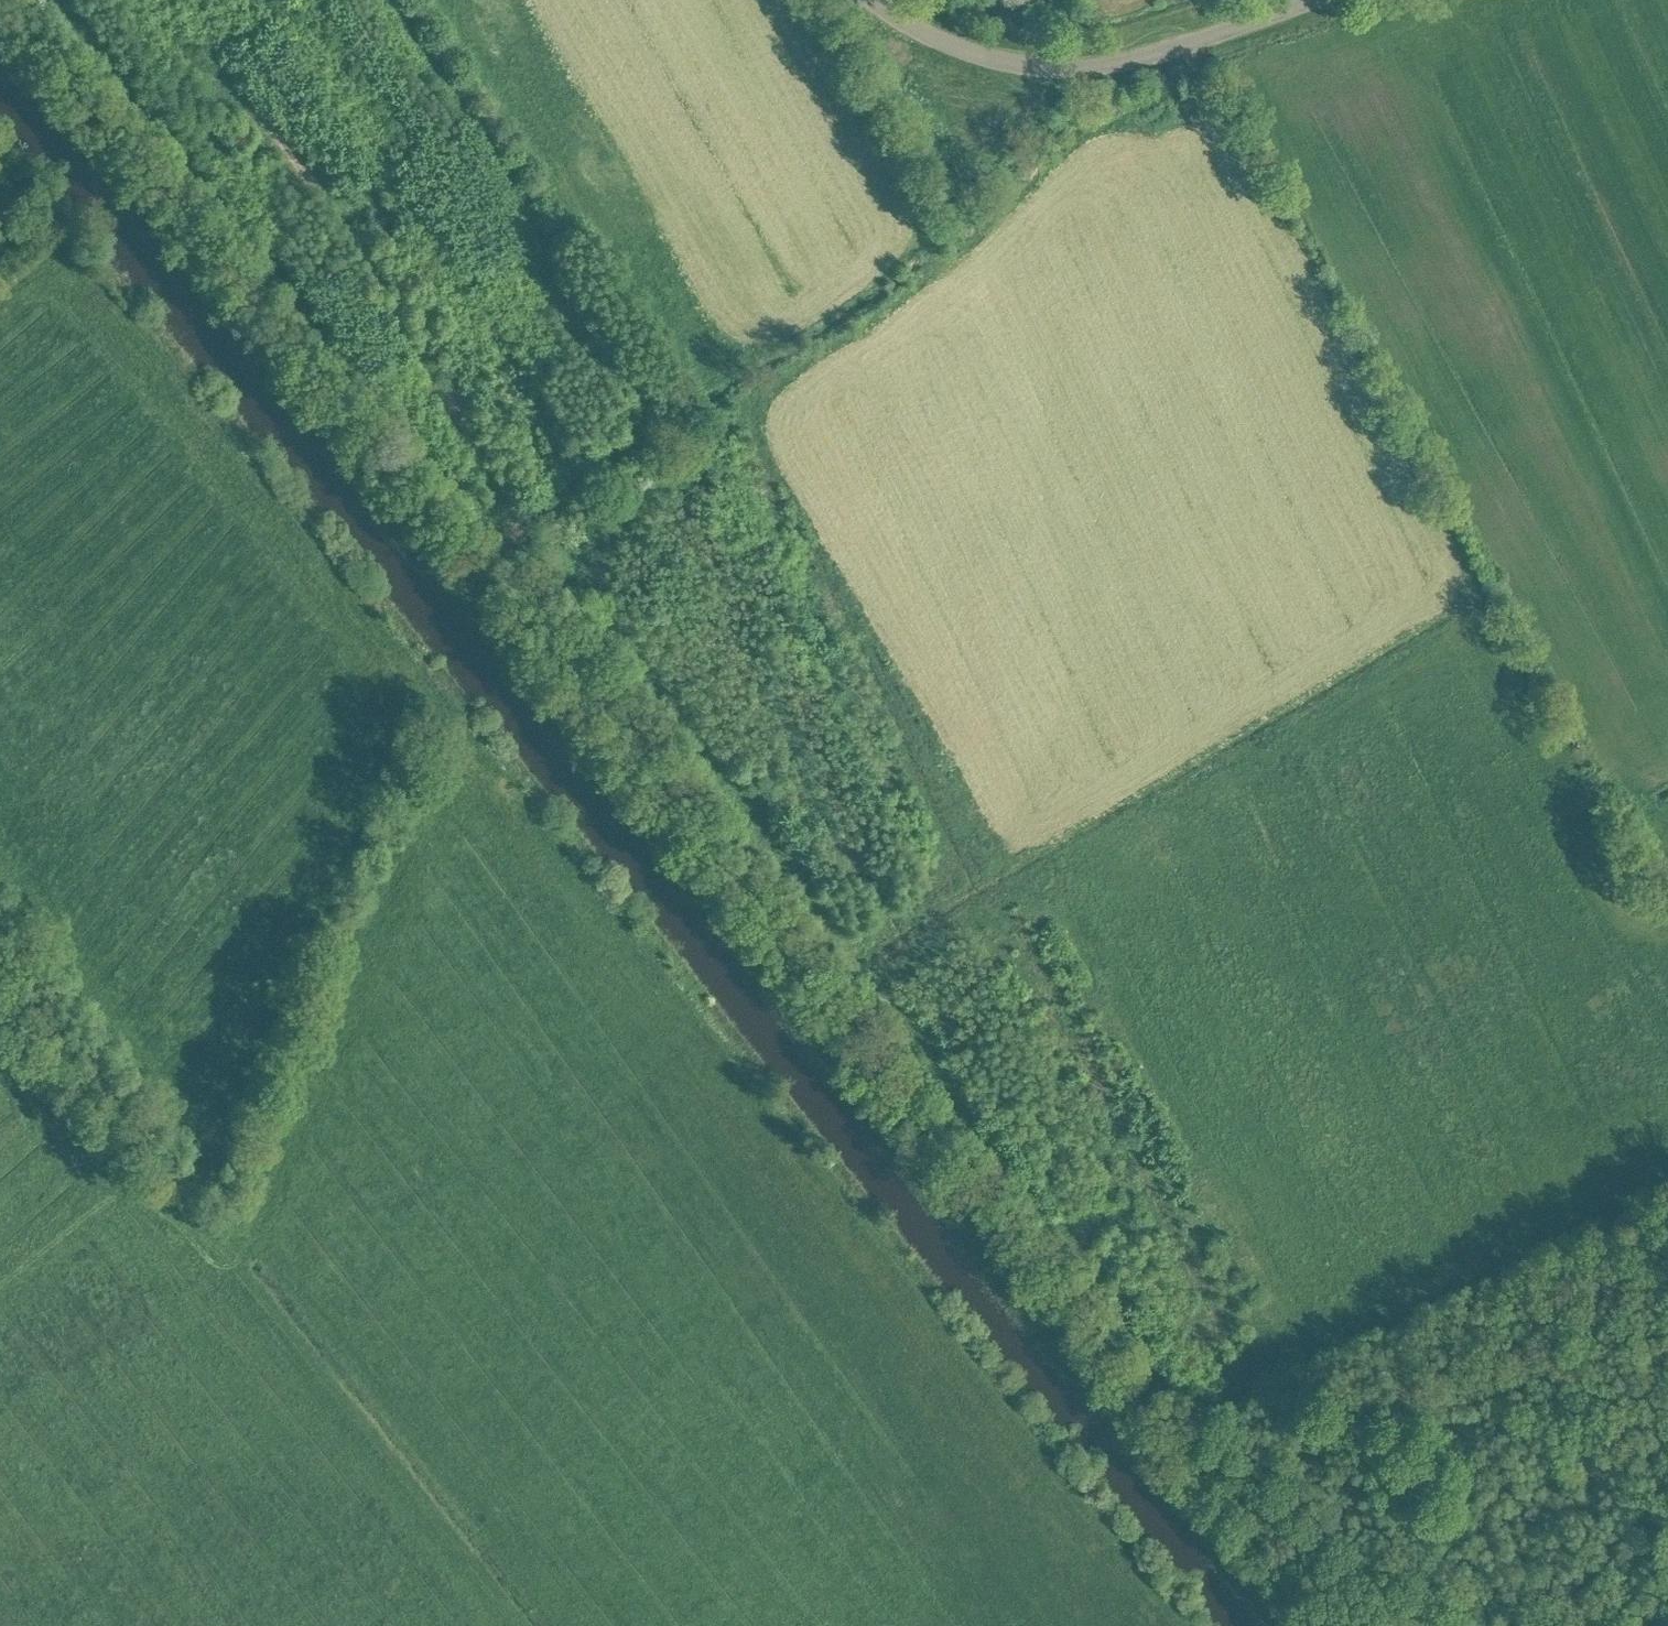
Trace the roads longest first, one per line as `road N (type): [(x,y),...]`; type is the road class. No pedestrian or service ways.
road 1 (unclassified): [(1327,0),(1152,62),(1050,73),(947,48),(871,0)]

